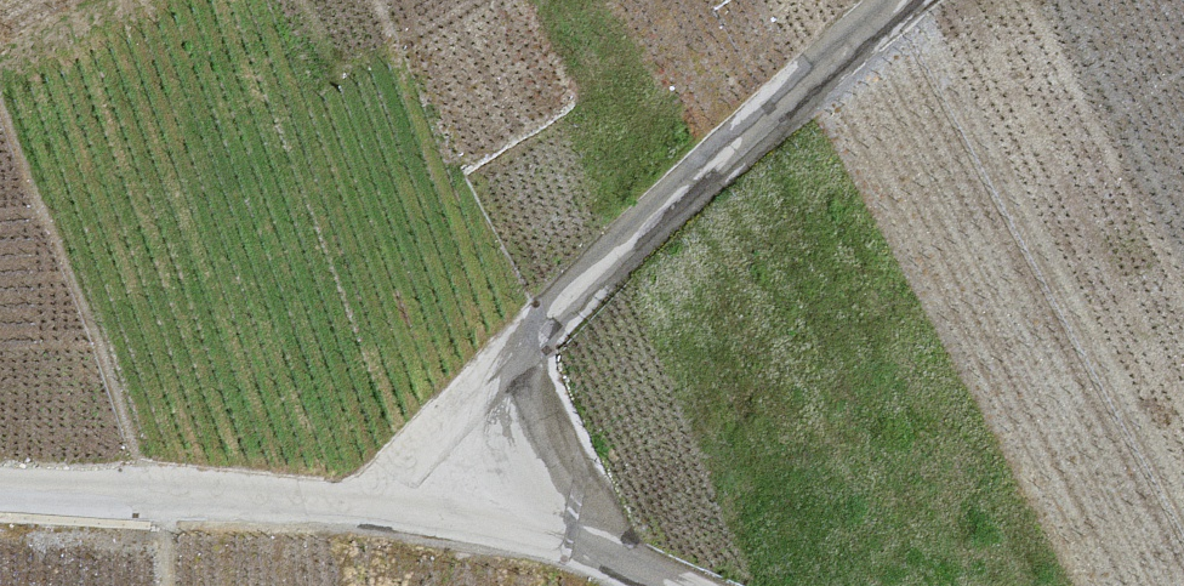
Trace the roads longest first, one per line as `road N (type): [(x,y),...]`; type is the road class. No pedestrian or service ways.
road 1 (unclassified): [(907,0),(666,221),(567,299),(493,374),(475,403),(460,474)]
road 2 (unclassified): [(0,504),(328,505),(460,474)]
road 3 (unclassified): [(460,474),(485,511),(675,585)]

